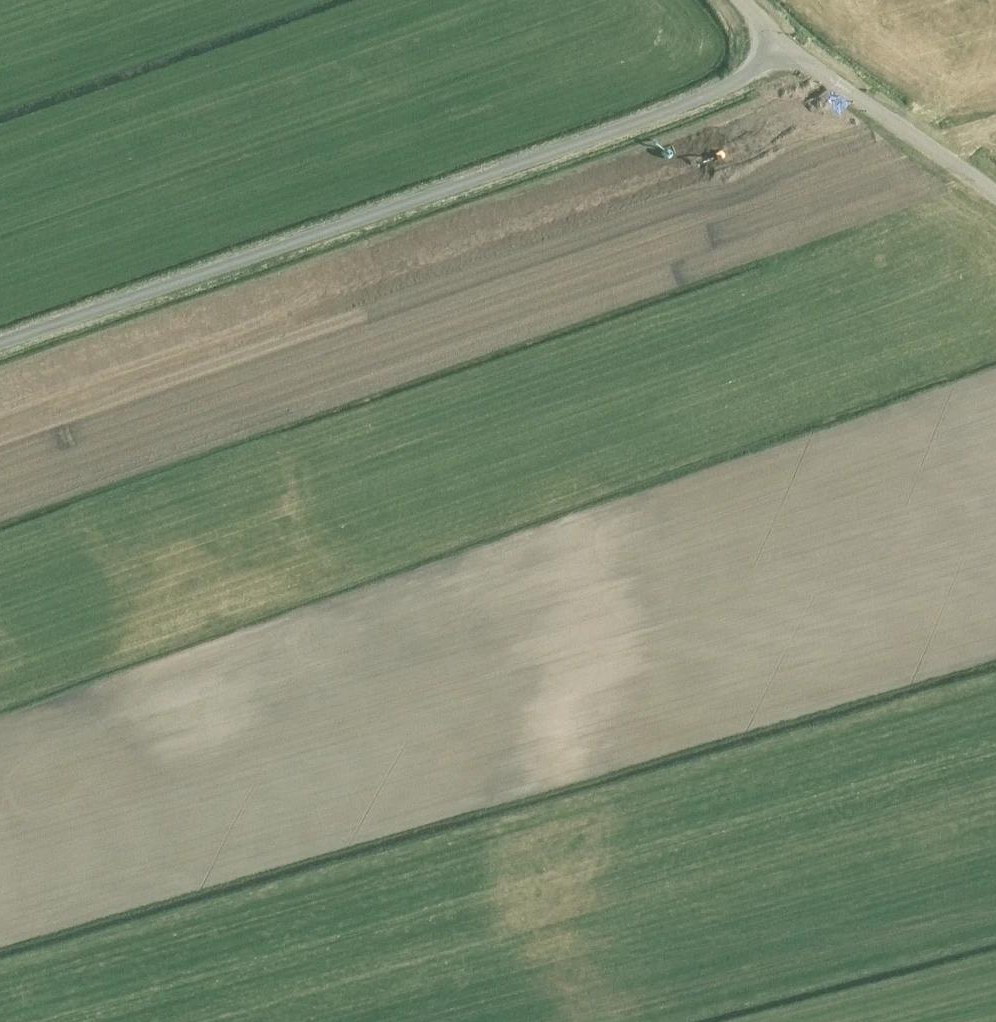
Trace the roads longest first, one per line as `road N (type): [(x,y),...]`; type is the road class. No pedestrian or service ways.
road 1 (unclassified): [(0,344),(628,127),(706,96),(786,49)]
road 2 (unclassified): [(995,198),(786,49)]

